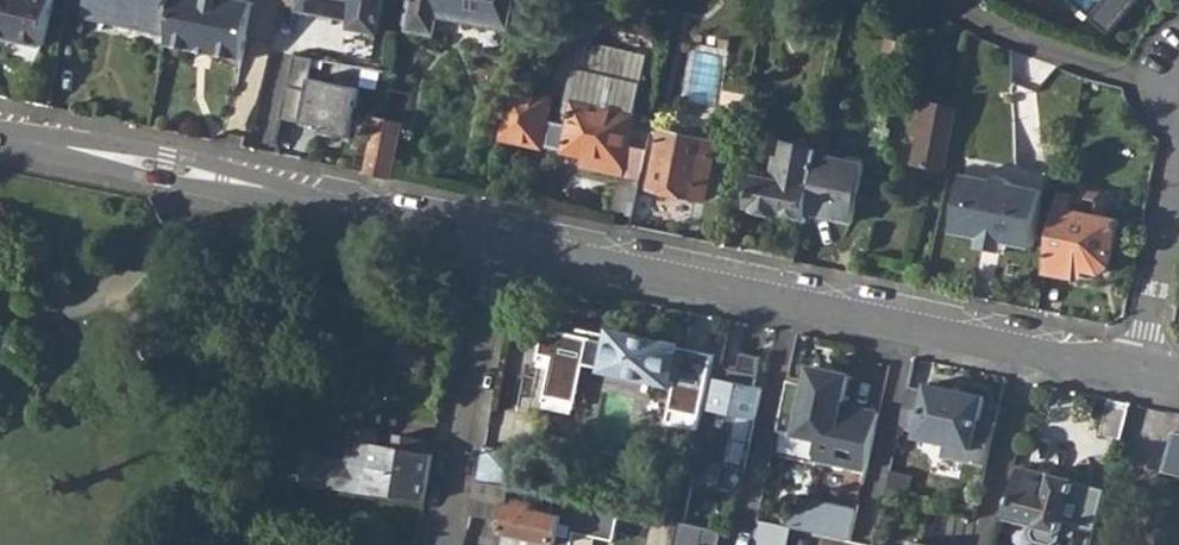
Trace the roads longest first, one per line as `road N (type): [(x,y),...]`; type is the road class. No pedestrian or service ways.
road 1 (tertiary): [(1140,367),(505,243)]
road 2 (tertiary): [(505,243),(0,134)]
road 3 (residential): [(442,544),(505,243)]
road 4 (residential): [(1140,367),(1178,173)]

